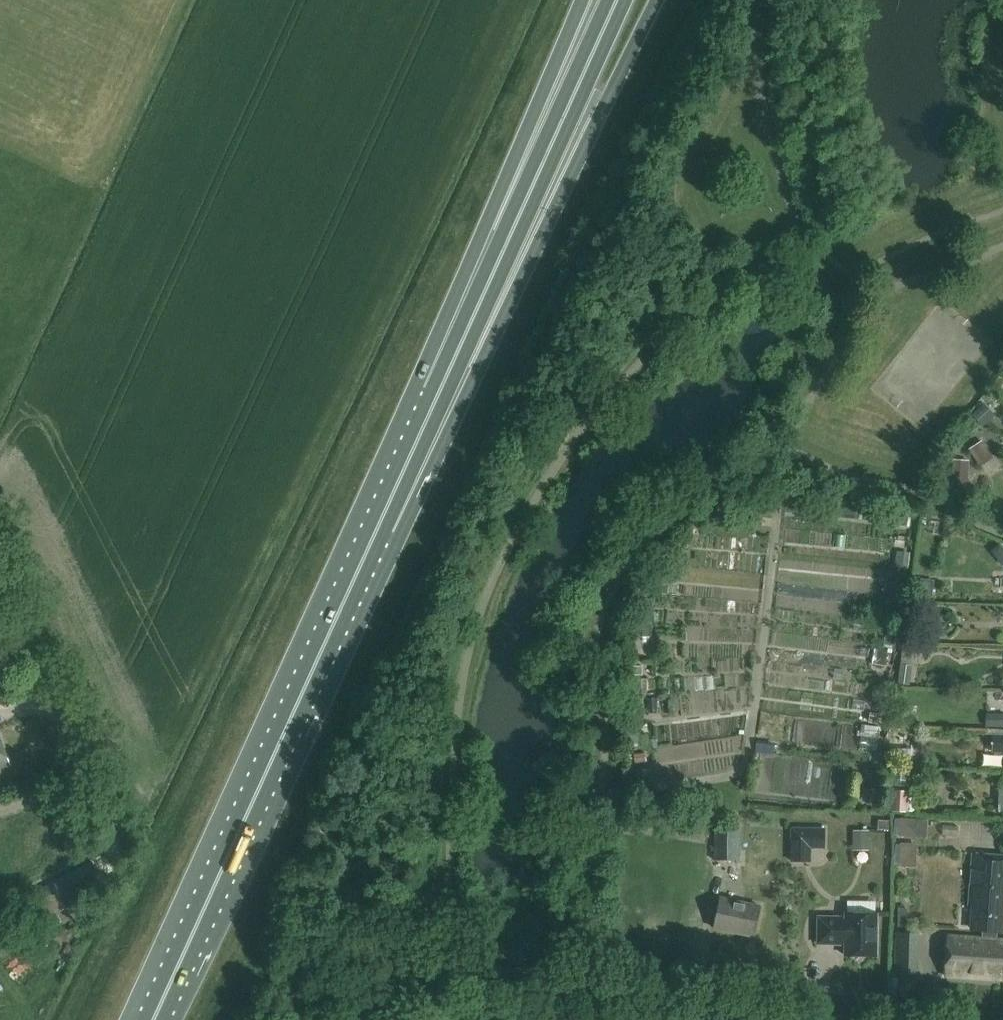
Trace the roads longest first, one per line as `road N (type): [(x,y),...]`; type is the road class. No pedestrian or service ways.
road 1 (trunk): [(378,528),(658,0)]
road 2 (trunk): [(153,1019),(378,528)]
road 3 (trunk): [(439,392),(617,0)]
road 4 (trunk): [(585,0),(439,392)]
road 5 (residential): [(763,1019),(565,979)]
road 6 (trunk): [(378,528),(439,392)]
road 7 (unclassified): [(0,599),(54,718)]

